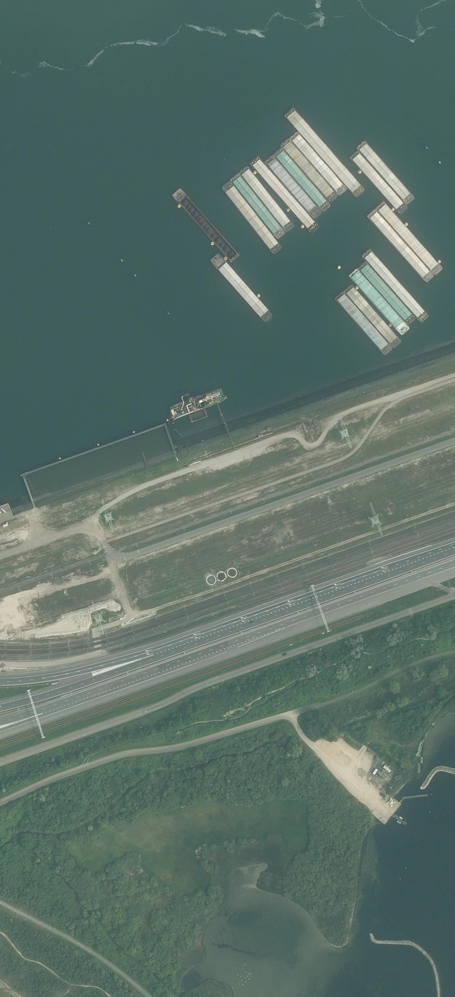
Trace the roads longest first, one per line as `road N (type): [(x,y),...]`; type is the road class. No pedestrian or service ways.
road 1 (unclassified): [(0,762),(454,595)]
road 2 (trunk): [(42,709),(454,563)]
road 3 (unclassified): [(454,441),(116,556)]
road 4 (unclassified): [(0,804),(111,757),(171,749),(322,705)]
road 5 (trunk): [(454,550),(156,657)]
road 6 (trunk): [(156,657),(0,708)]
road 7 (trunk): [(156,657),(0,682)]
road 8 (track): [(364,748),(376,742),(411,765),(413,747),(454,696)]
road 9 (unclassified): [(0,556),(83,529),(116,556)]

